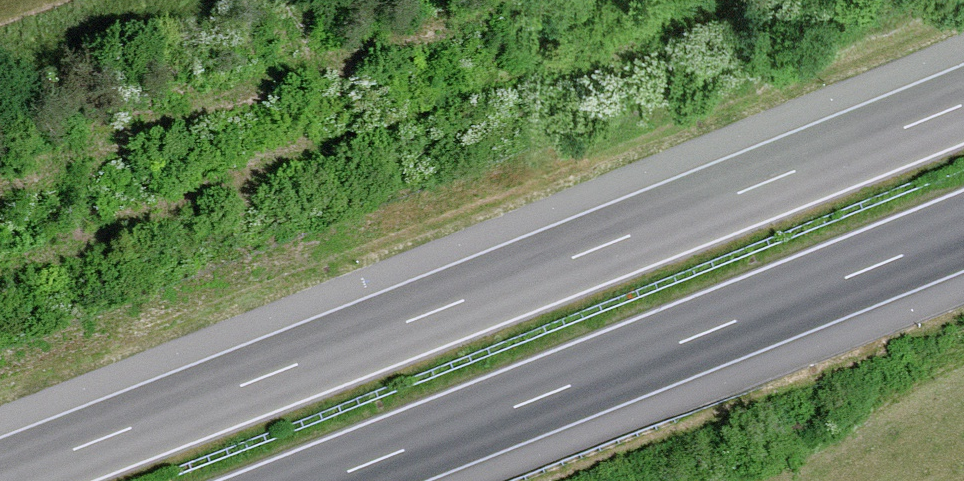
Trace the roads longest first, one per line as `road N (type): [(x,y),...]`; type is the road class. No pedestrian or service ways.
road 1 (motorway): [(963,104),(0,478)]
road 2 (motorway): [(323,480),(963,231)]

